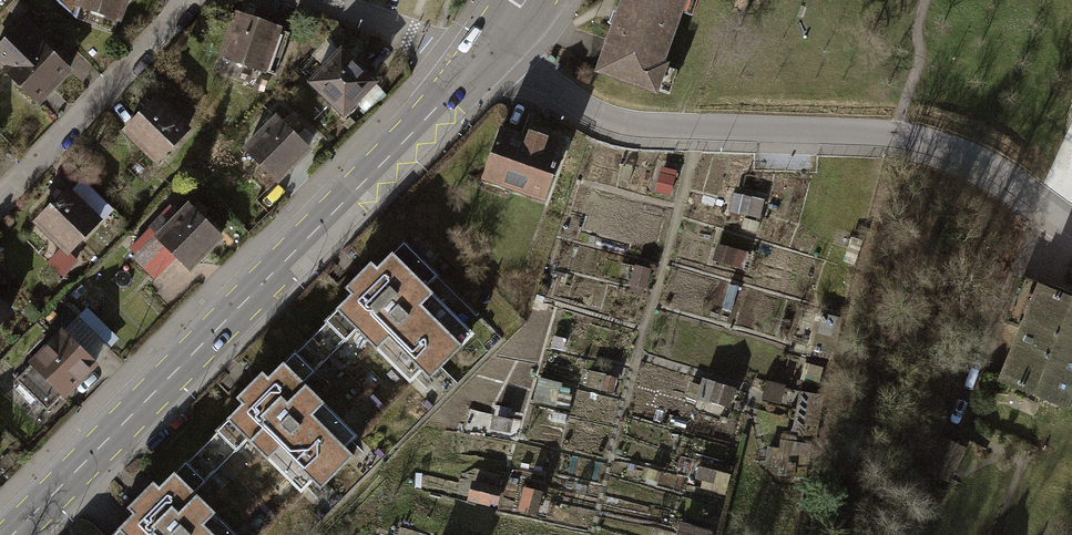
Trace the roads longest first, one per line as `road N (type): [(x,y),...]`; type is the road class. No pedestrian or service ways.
road 1 (tertiary): [(483,61),(9,534)]
road 2 (residential): [(483,61),(544,80),(580,107),(628,125),(933,144),(1003,173),(1071,223)]
road 3 (track): [(702,128),(588,534)]
road 4 (residential): [(0,193),(185,0)]
road 5 (residential): [(483,61),(314,0)]

